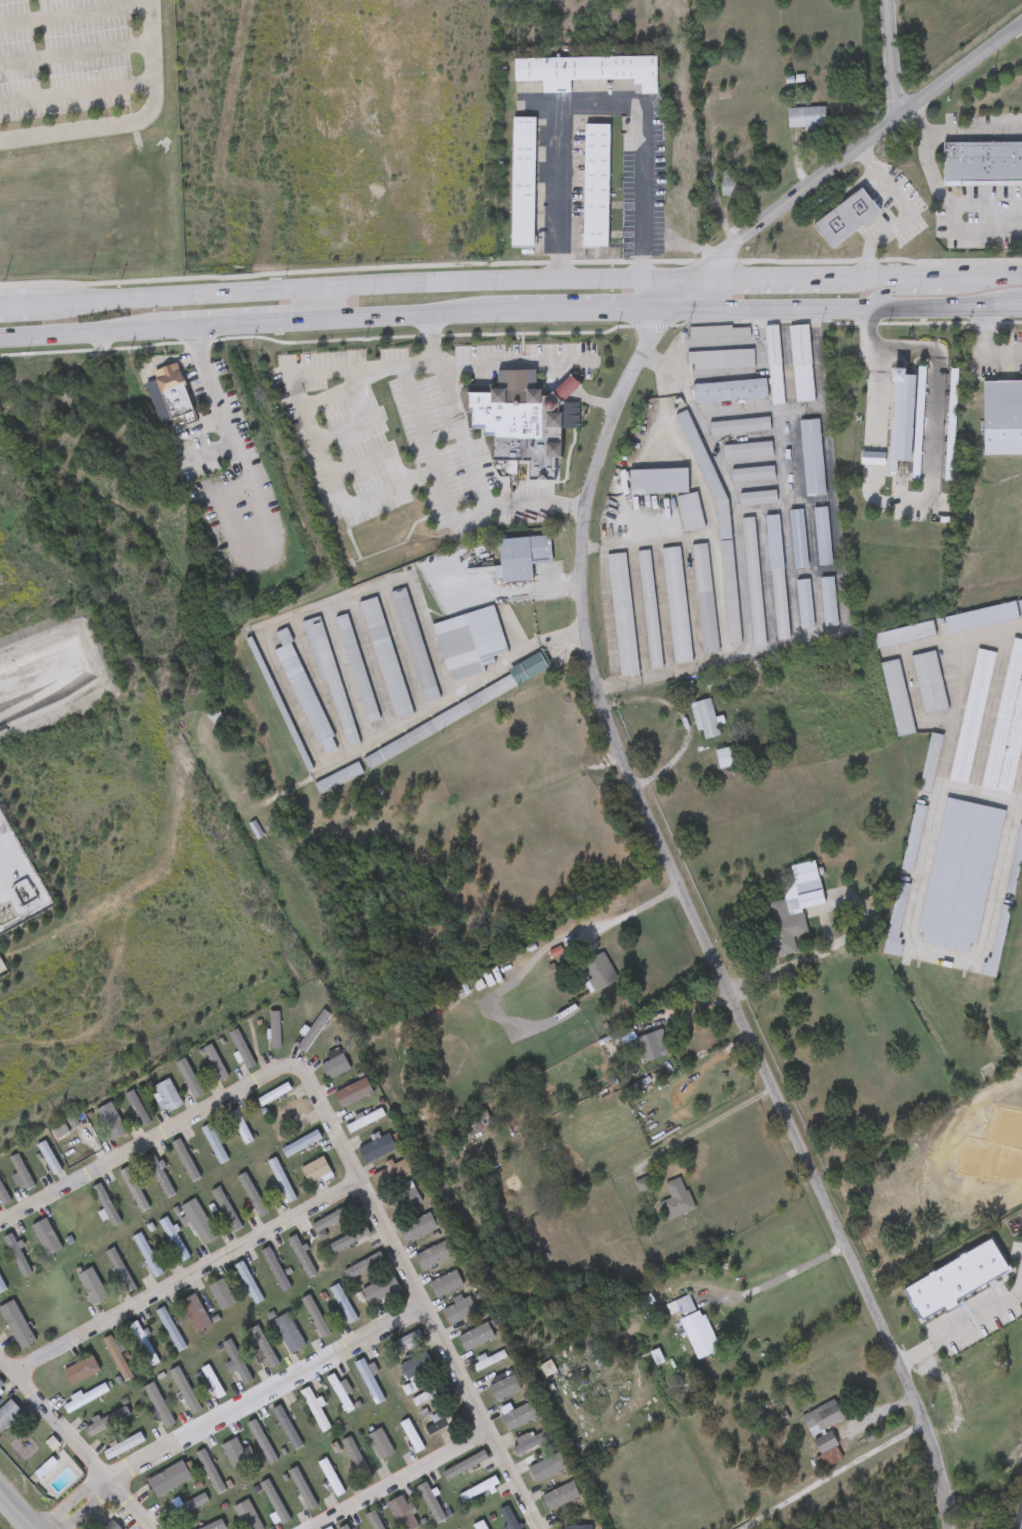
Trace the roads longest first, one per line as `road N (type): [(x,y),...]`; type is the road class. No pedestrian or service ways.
road 1 (residential): [(961,1528),(939,1453),(618,742),(580,602),(579,531),(613,412),(658,331),(714,261),(1021,27)]
road 2 (secondary): [(1021,277),(644,274),(316,283)]
road 3 (residential): [(310,1082),(536,1528)]
road 4 (residential): [(361,1181),(14,1377)]
road 5 (secondary): [(645,309),(1021,304)]
road 6 (residential): [(427,1310),(110,1487)]
road 7 (residential): [(0,1227),(279,1073),(310,1082)]
road 8 (secondary): [(316,283),(0,297)]
road 9 (residential): [(149,1528),(0,1362)]
road 10 (residential): [(312,1528),(489,1433)]
road 11 (secondary): [(317,317),(512,310)]
road 12 (secondary): [(0,334),(163,327)]
road 13 (secondary): [(163,327),(317,317)]
road 14 (secondary): [(512,310),(645,309)]
road 15 (residential): [(896,121),(889,0)]

